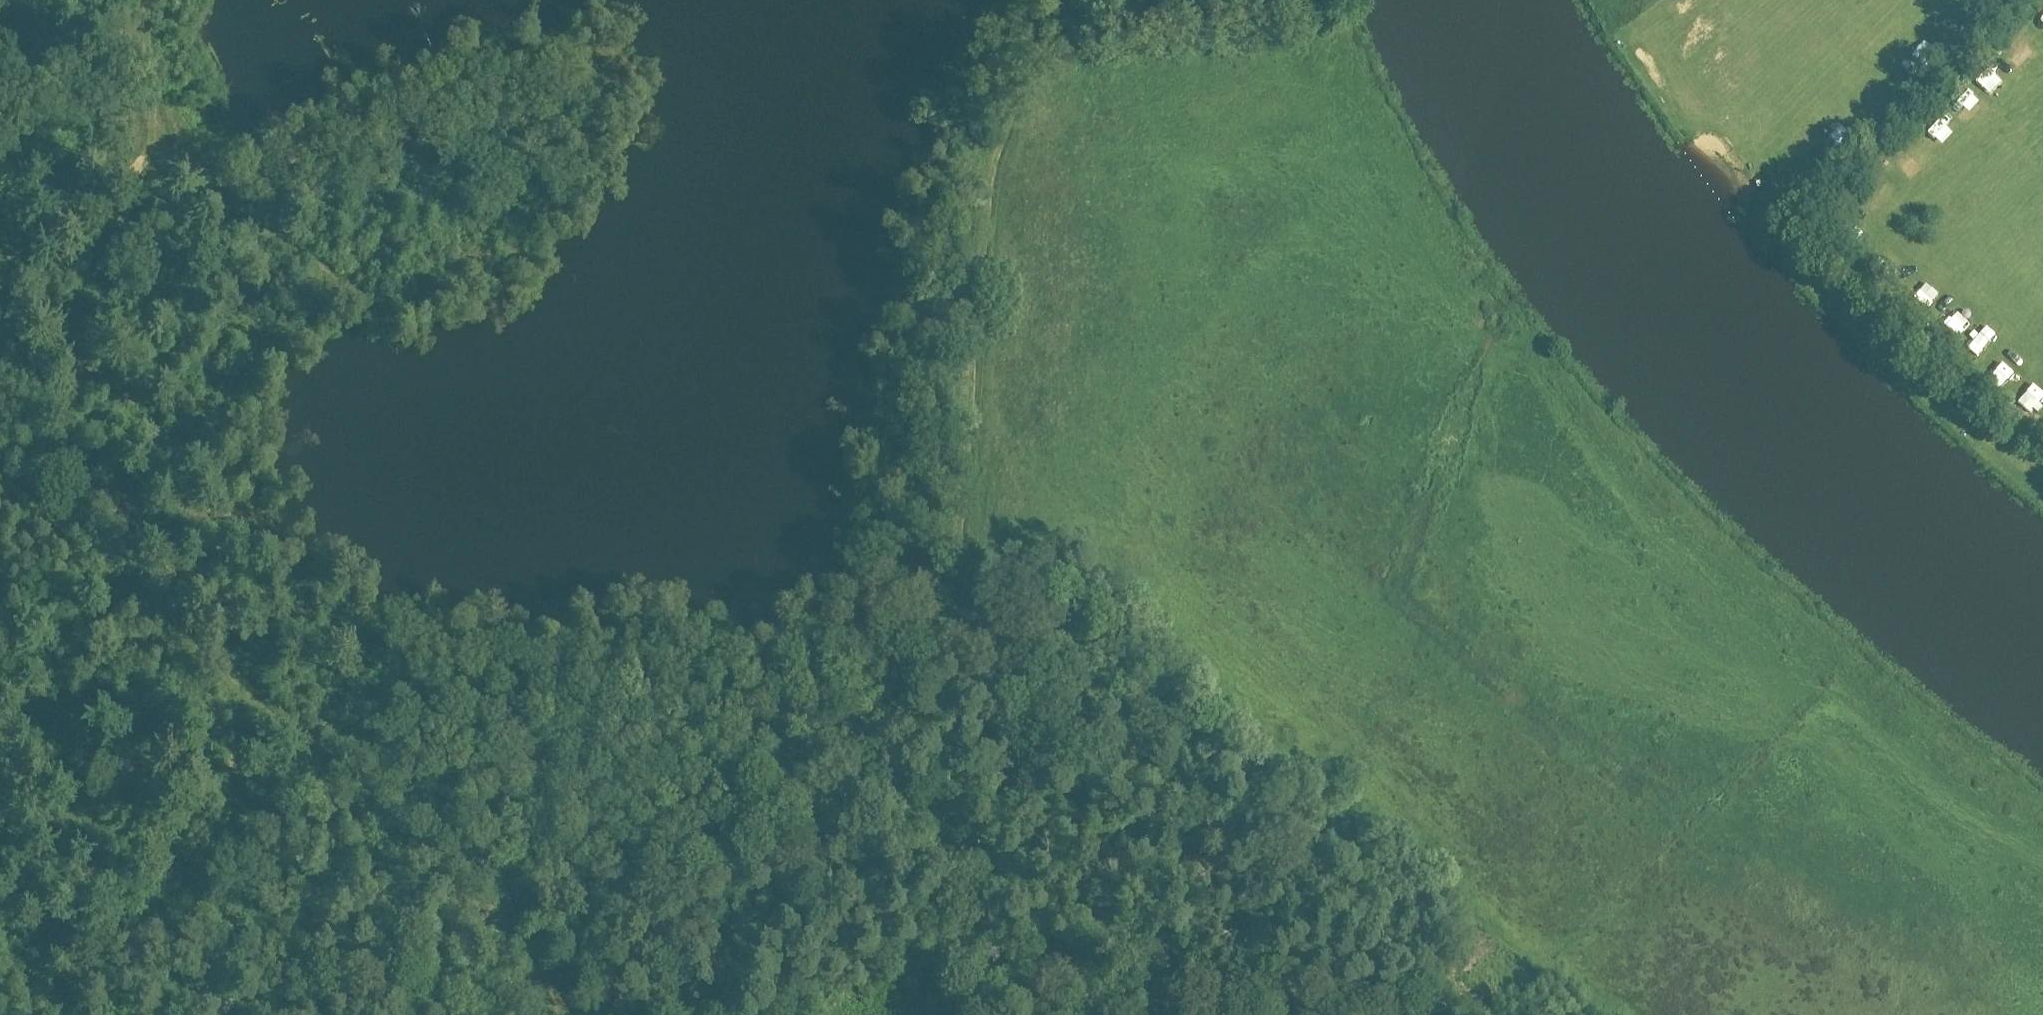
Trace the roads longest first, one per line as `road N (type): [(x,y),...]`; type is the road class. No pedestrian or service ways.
road 1 (track): [(586,1012),(538,981),(0,473)]
road 2 (track): [(938,592),(958,279),(1010,64),(1011,0)]
road 3 (track): [(583,1014),(922,625),(938,592)]
road 4 (track): [(6,1014),(305,763)]
road 5 (track): [(143,0),(149,139),(142,165),(0,281)]

